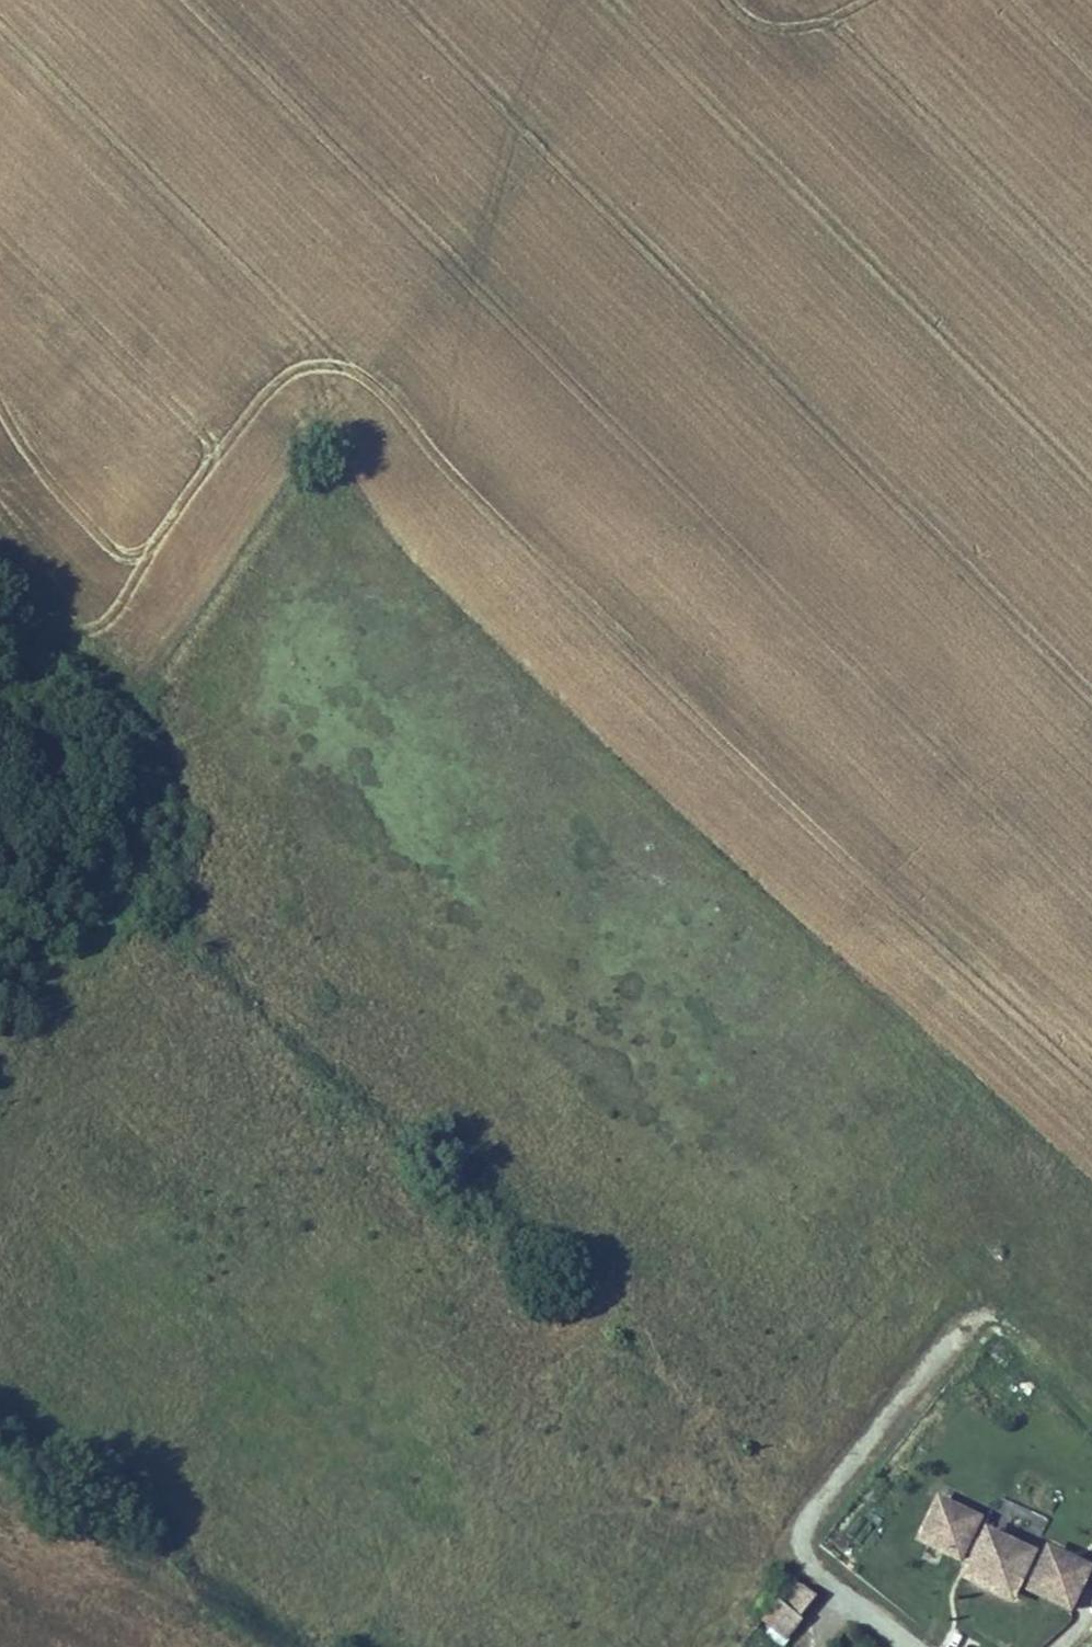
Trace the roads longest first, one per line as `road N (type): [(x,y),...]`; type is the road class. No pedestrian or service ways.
road 1 (residential): [(909,1646),(816,1572),(801,1532),(969,1322)]

